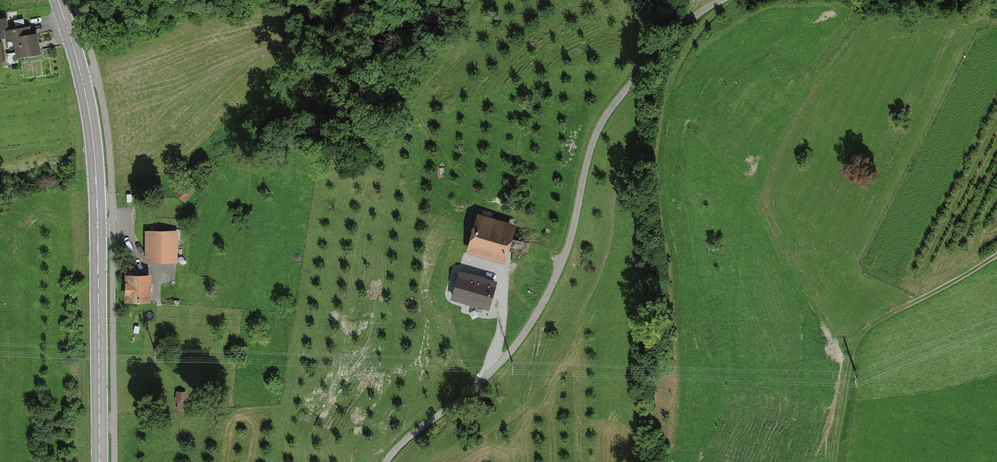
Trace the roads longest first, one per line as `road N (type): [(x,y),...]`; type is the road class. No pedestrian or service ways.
road 1 (unclassified): [(387,461),(517,347),(563,262),(604,119),(674,35),(722,0)]
road 2 (secondary): [(100,461),(94,146),(58,0)]
road 3 (track): [(853,355),(867,329),(996,256)]

